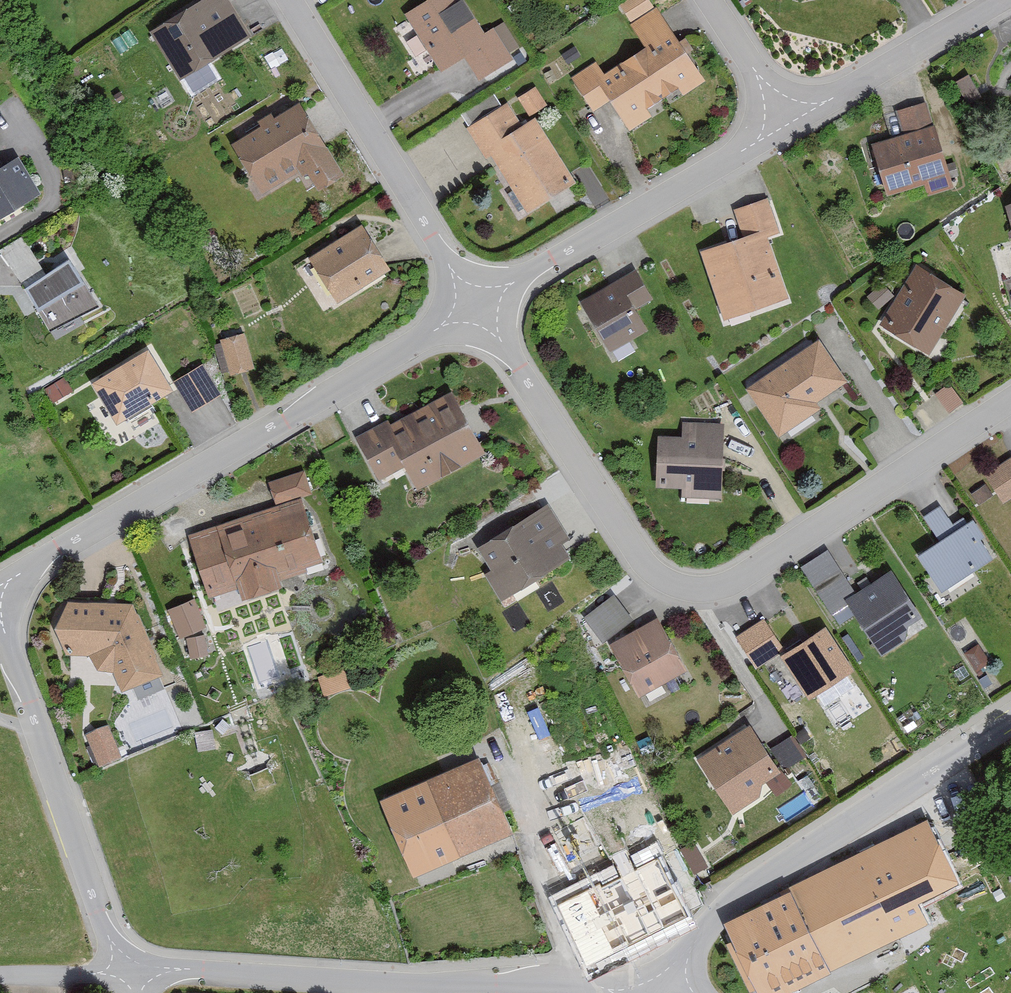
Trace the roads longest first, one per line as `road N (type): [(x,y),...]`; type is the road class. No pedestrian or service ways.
road 1 (residential): [(478,306),(660,583),(692,594),(732,590),(1010,403)]
road 2 (residential): [(0,587),(478,306)]
road 3 (residential): [(624,992),(572,979),(411,987),(123,969)]
road 4 (residential): [(1010,711),(798,854),(714,922),(647,992)]
road 5 (residential): [(123,969),(0,619)]
road 6 (residential): [(286,0),(478,306)]
road 7 (residential): [(478,306),(786,123)]
road 8 (residential): [(786,123),(999,0)]
road 9 (residential): [(707,0),(786,123)]
road 10 (residential): [(123,969),(0,975)]

